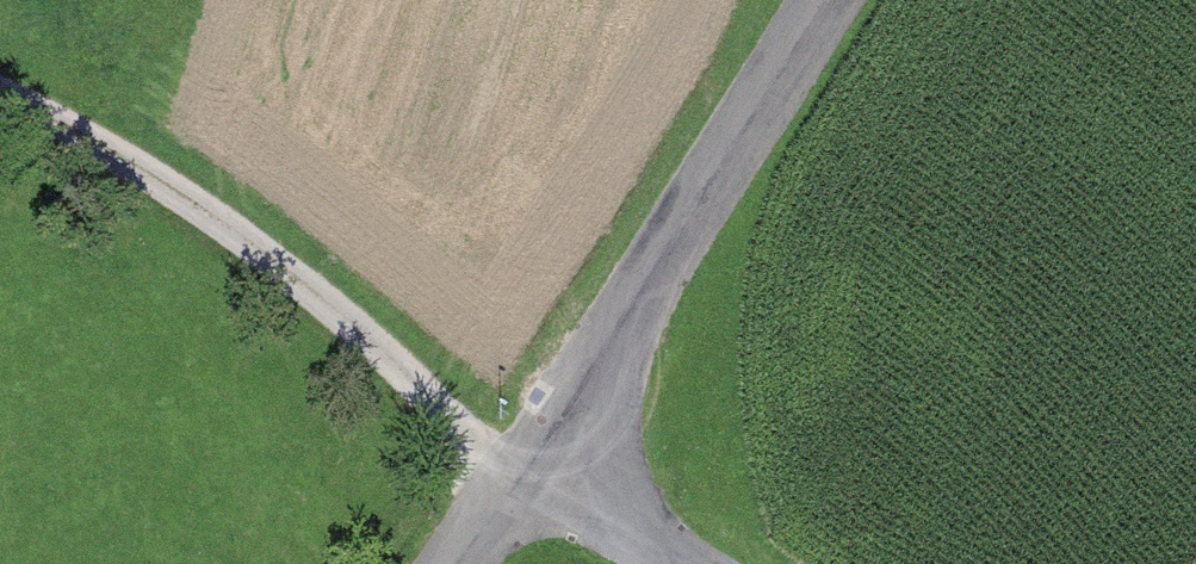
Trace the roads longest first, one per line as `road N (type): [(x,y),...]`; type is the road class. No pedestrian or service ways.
road 1 (track): [(0,96),(84,137),(241,235),(365,337),(464,439),(526,474)]
road 2 (unclassified): [(822,0),(526,474)]
road 3 (unclassified): [(526,474),(690,563)]

